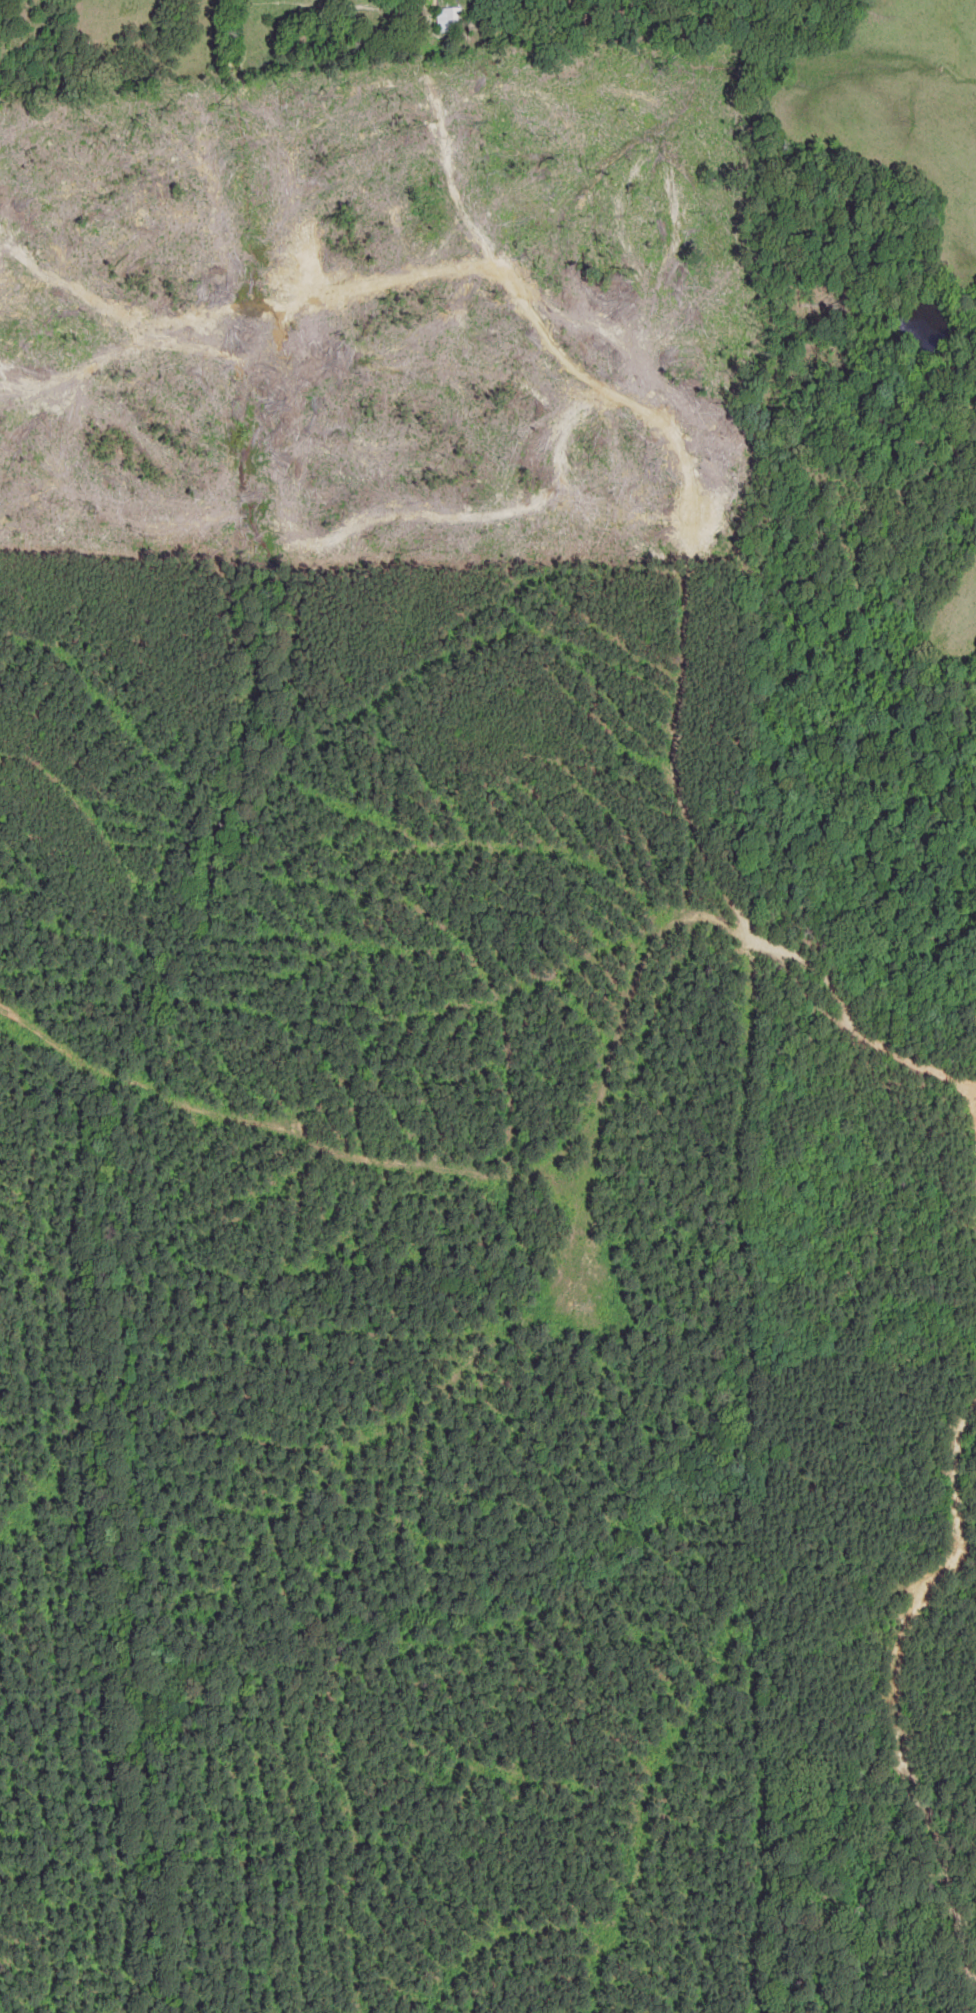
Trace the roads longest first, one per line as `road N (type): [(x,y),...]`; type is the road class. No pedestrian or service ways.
road 1 (residential): [(975,1707),(937,1776),(932,1848),(963,1885),(975,1928)]

